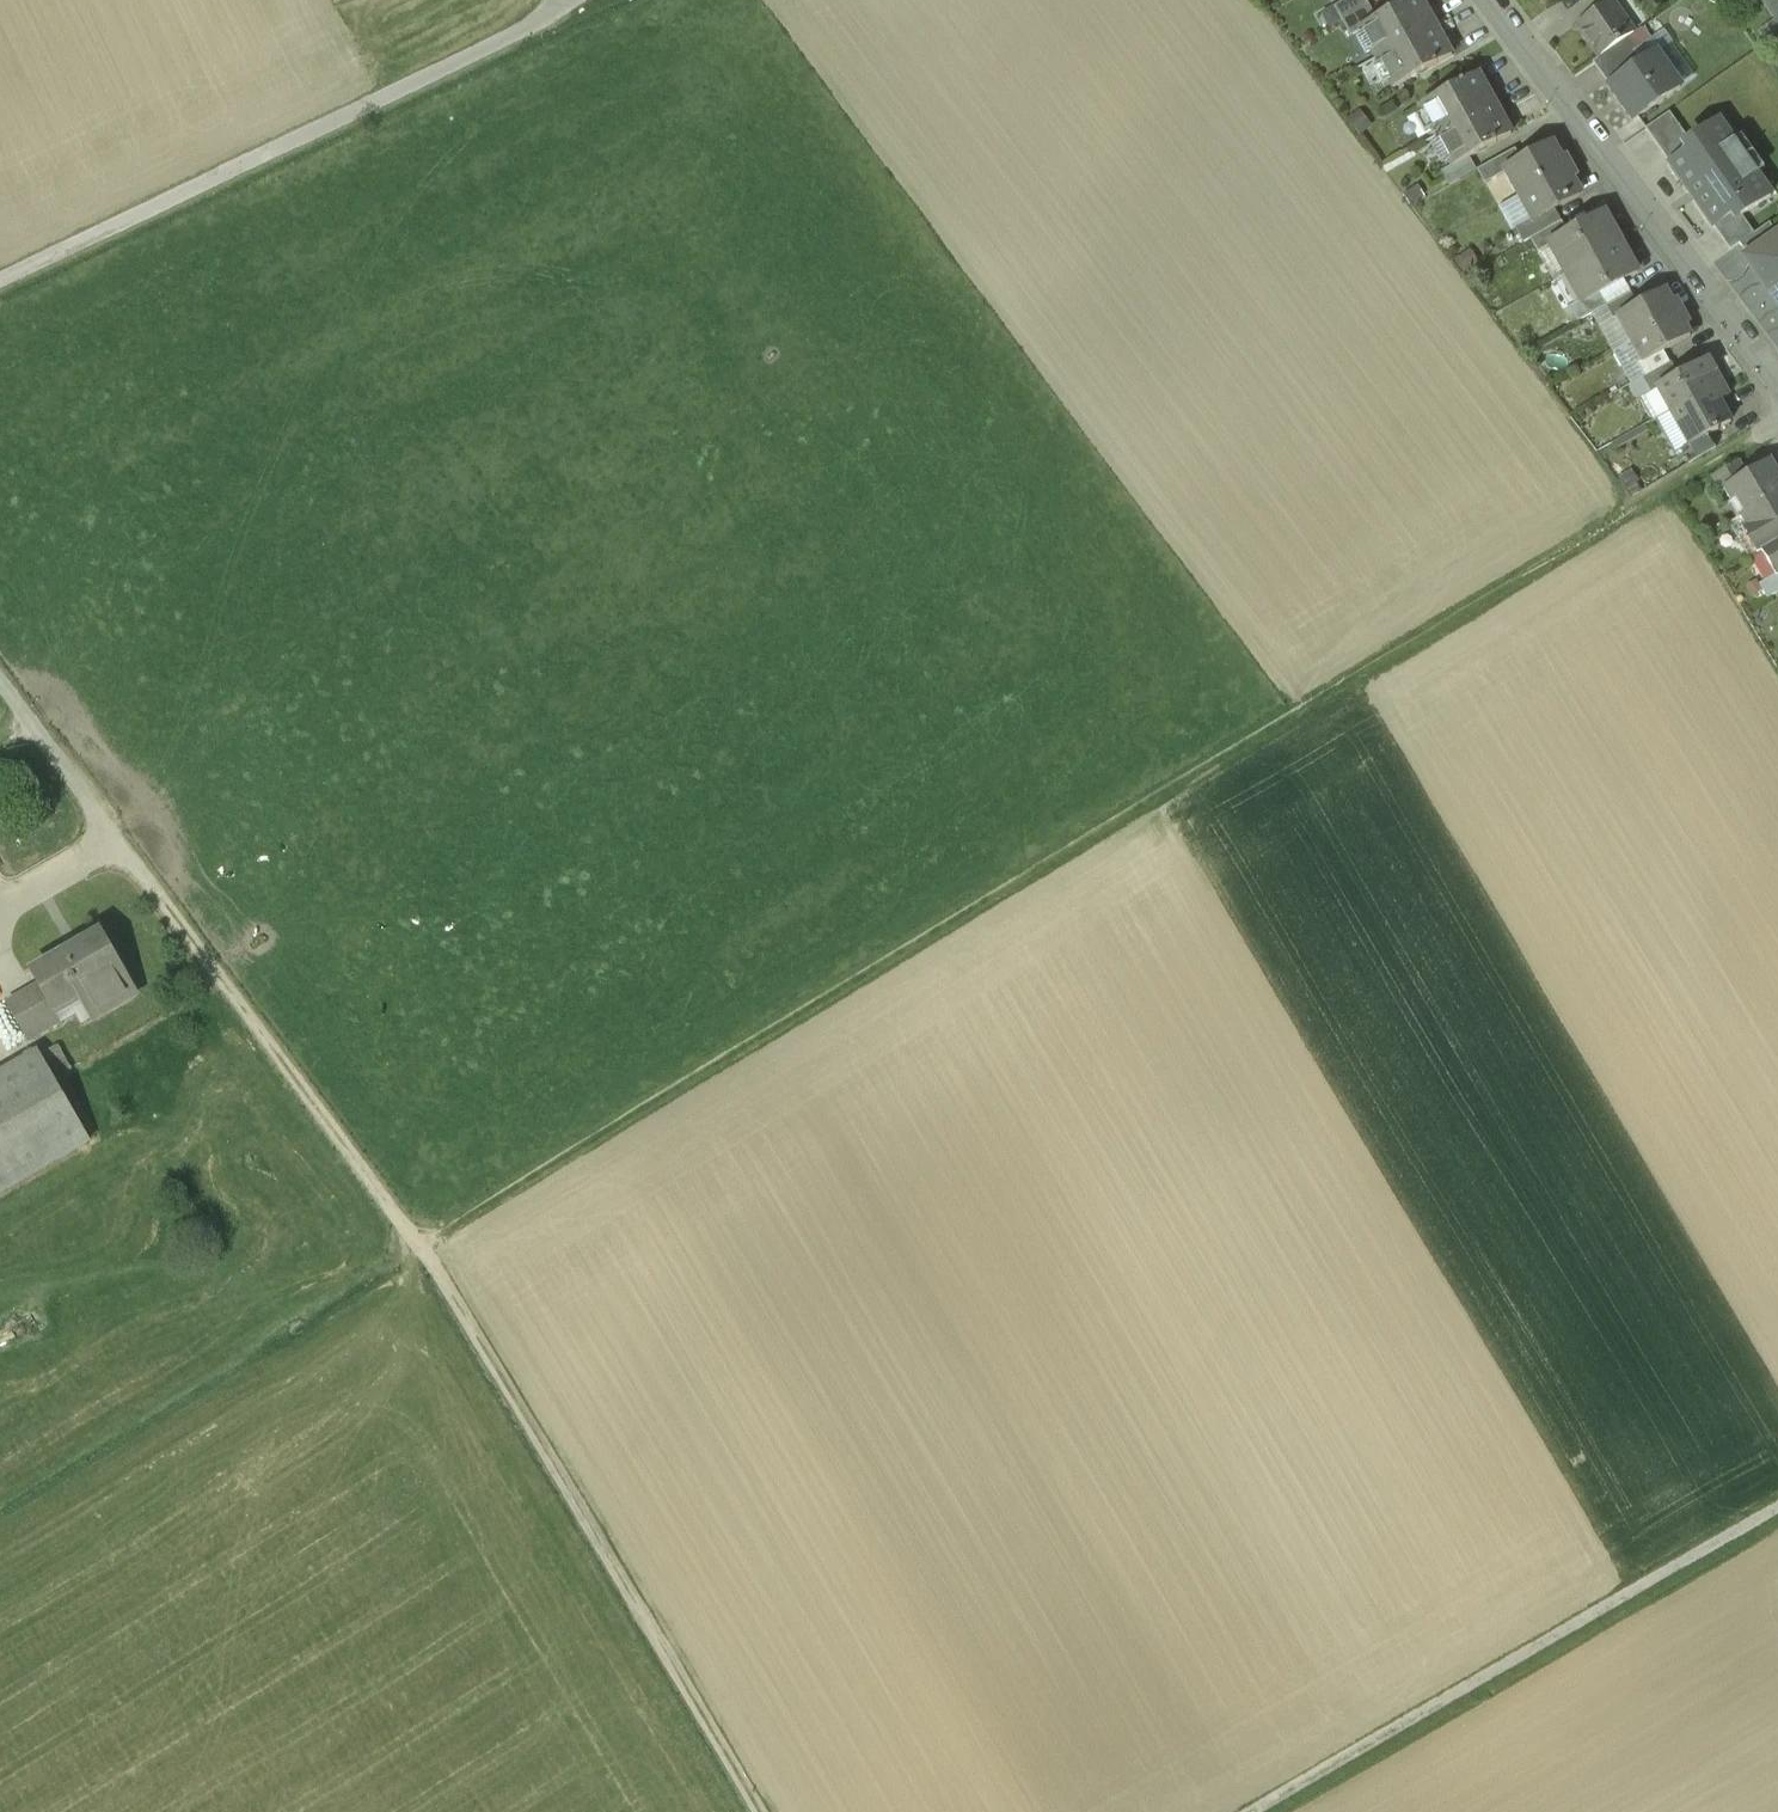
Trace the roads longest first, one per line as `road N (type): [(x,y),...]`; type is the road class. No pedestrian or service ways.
road 1 (track): [(420,1247),(1777,426)]
road 2 (track): [(420,1247),(753,1811)]
road 3 (track): [(0,283),(575,0)]
road 4 (track): [(1266,1811),(1777,1513)]
road 5 (residential): [(1497,0),(1777,373)]

